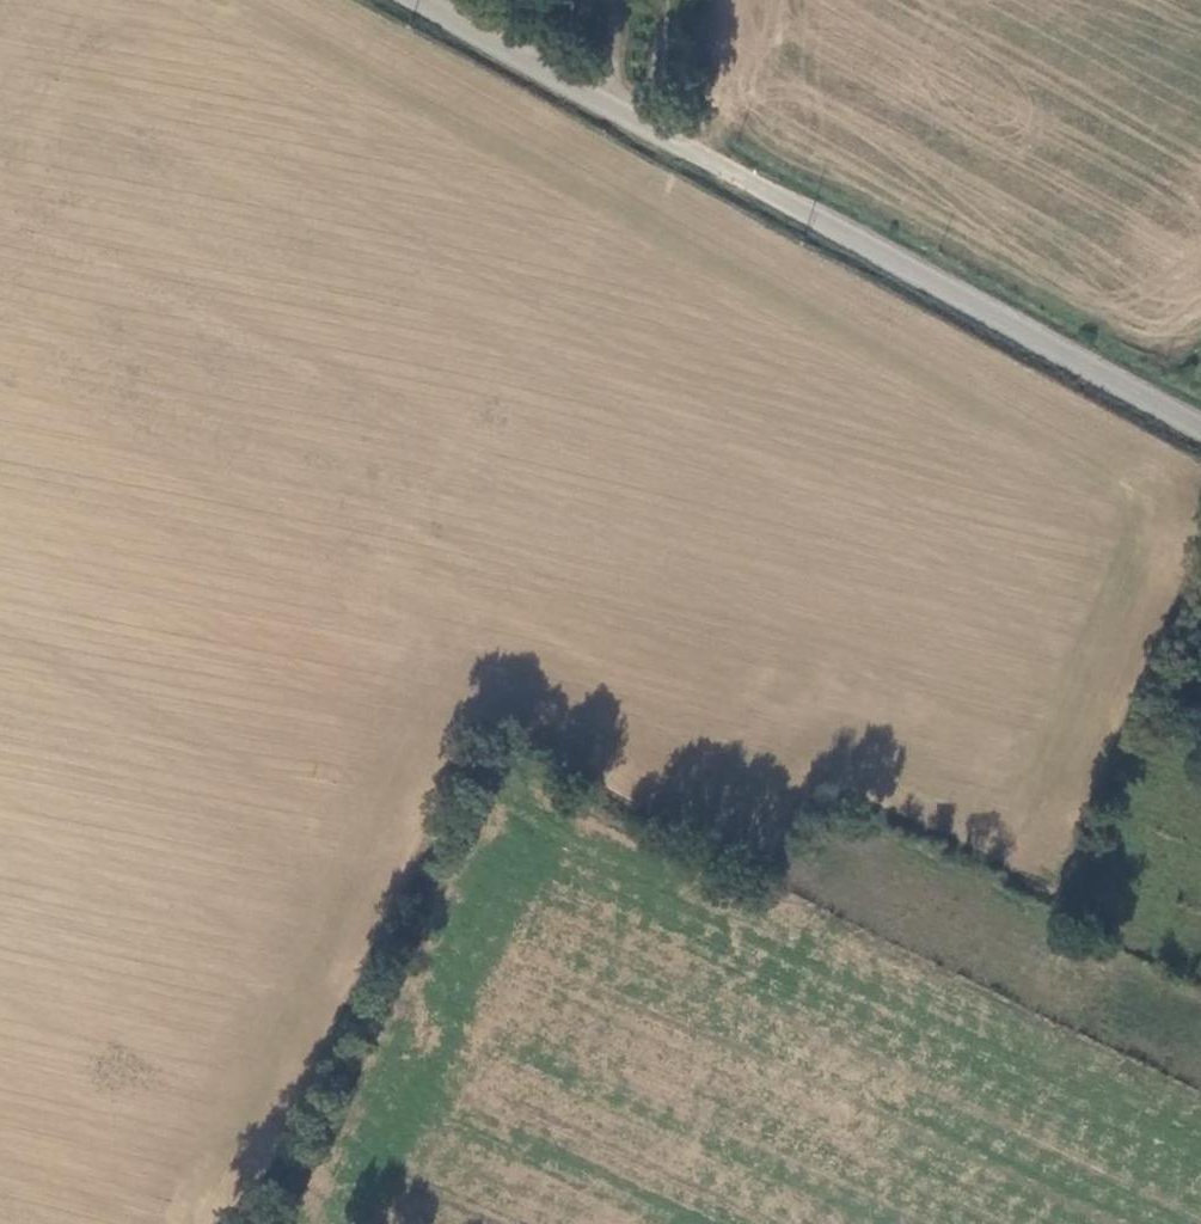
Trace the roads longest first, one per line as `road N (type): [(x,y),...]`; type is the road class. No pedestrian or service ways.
road 1 (tertiary): [(1200,426),(600,95)]
road 2 (tertiary): [(600,95),(421,0)]

